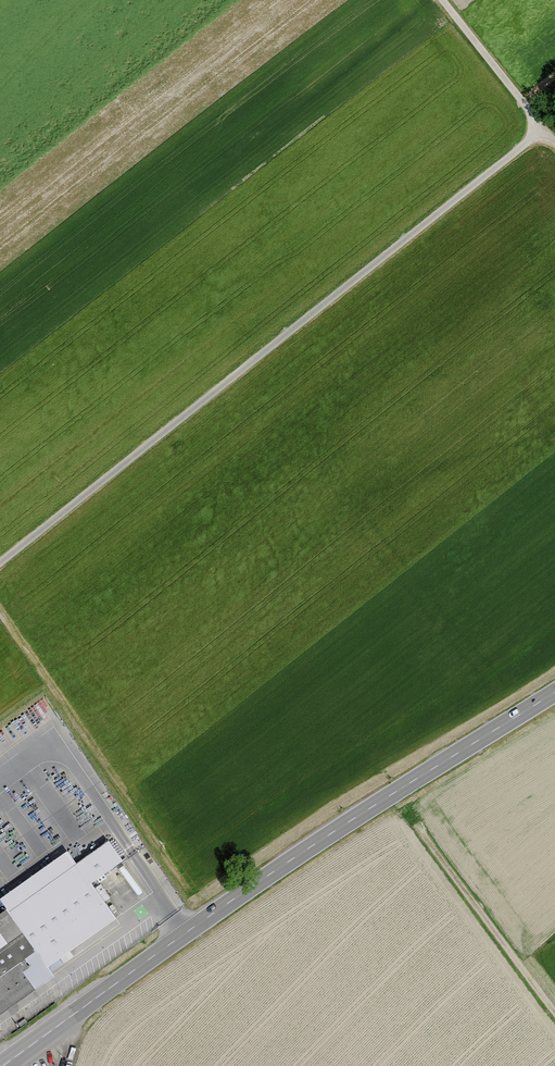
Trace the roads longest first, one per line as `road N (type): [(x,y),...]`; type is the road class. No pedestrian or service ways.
road 1 (track): [(541,129),(0,563)]
road 2 (primary): [(0,1065),(168,943),(554,693)]
road 3 (track): [(0,612),(190,892)]
road 4 (track): [(416,830),(554,1017)]
road 5 (track): [(554,147),(439,0)]

